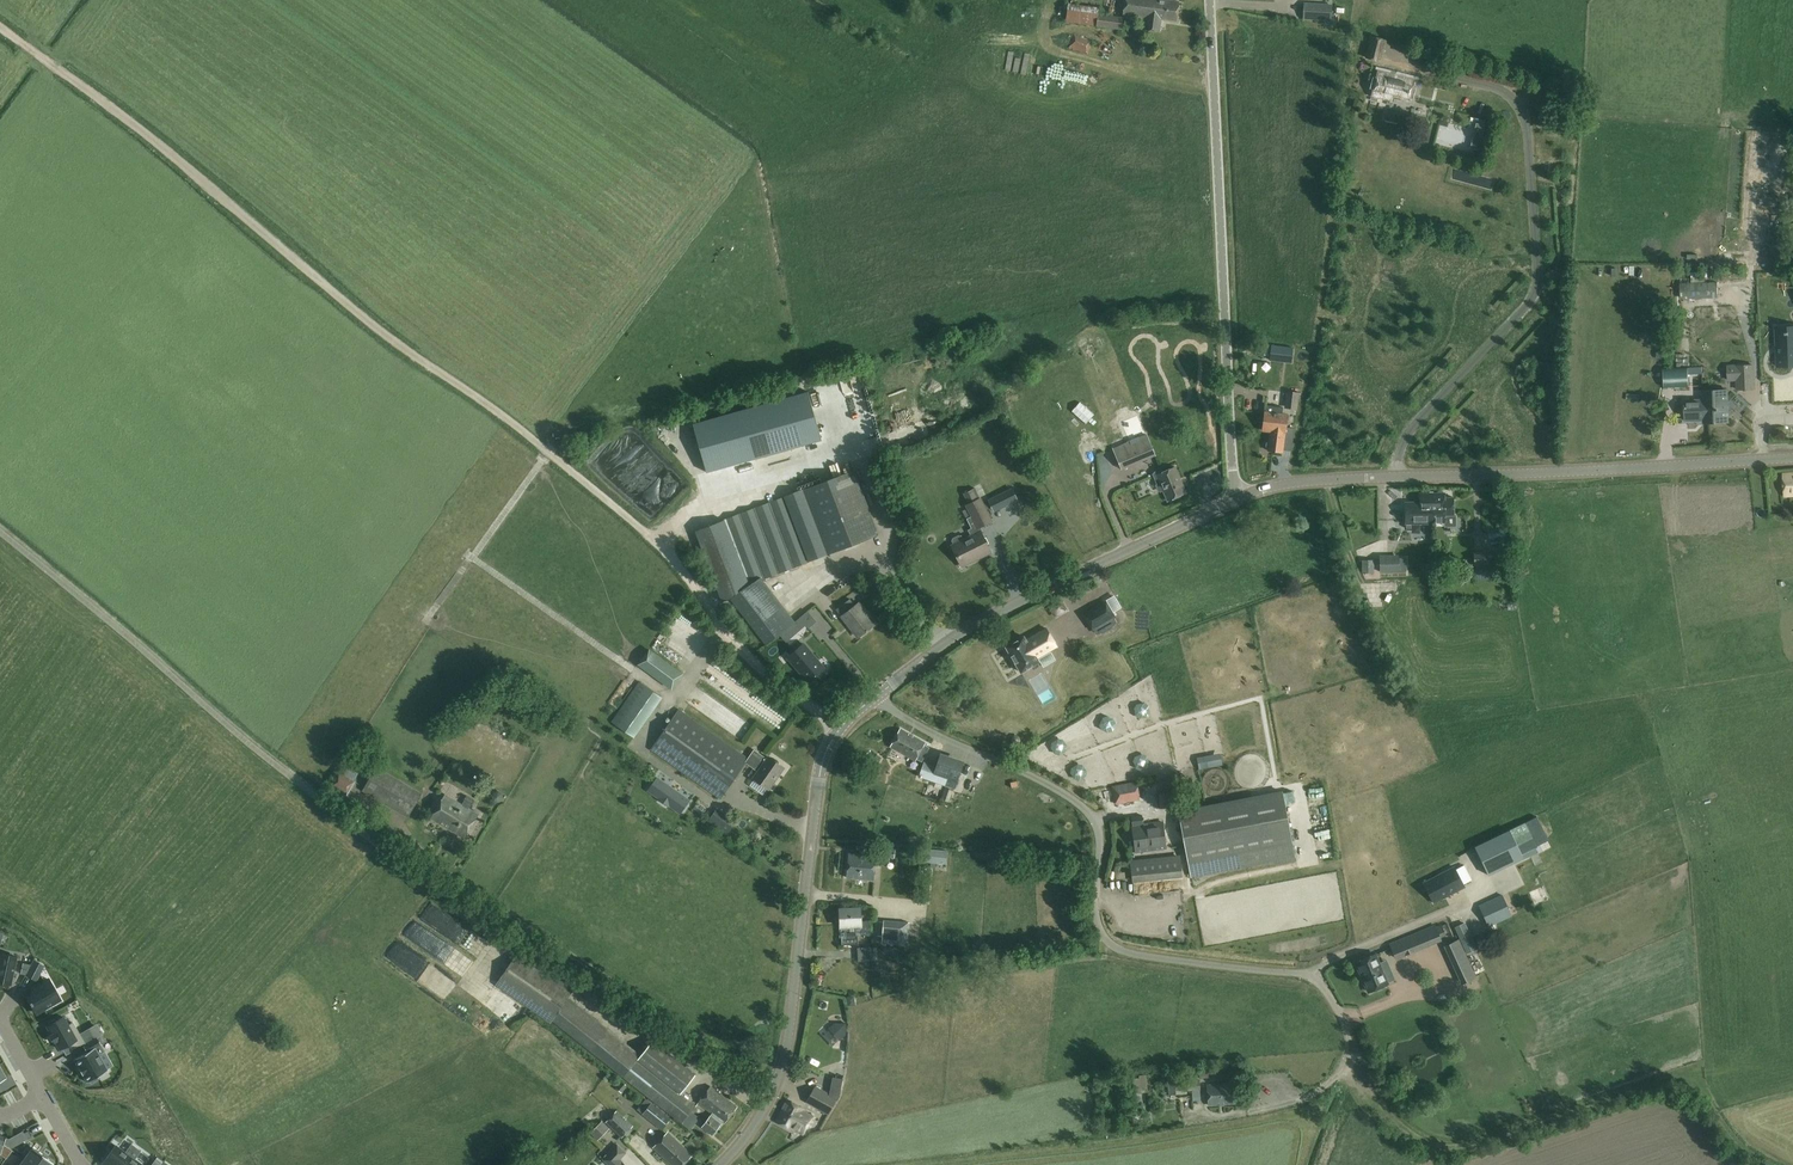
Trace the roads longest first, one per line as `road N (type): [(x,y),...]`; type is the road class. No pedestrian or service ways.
road 1 (track): [(841,726),(769,678),(660,541),(481,399),(391,342),(141,129),(0,26)]
road 2 (track): [(0,531),(452,900),(766,1110)]
road 3 (unclassified): [(873,698),(1082,807),(1098,837),(1095,919),(1112,945),(1310,975),(1337,1009),(1355,1051)]
road 4 (tertiary): [(1234,501),(1302,481),(1792,458)]
road 5 (tertiary): [(724,1164),(757,1128),(781,1080),(825,752),(873,698)]
road 6 (unclassified): [(1234,501),(1208,0)]
road 7 (track): [(1355,1051),(1403,1127),(1433,1145),(1479,1141),(1673,1073),(1696,1084),(1718,1114)]
road 8 (tertiary): [(873,698),(994,613),(1234,501)]

